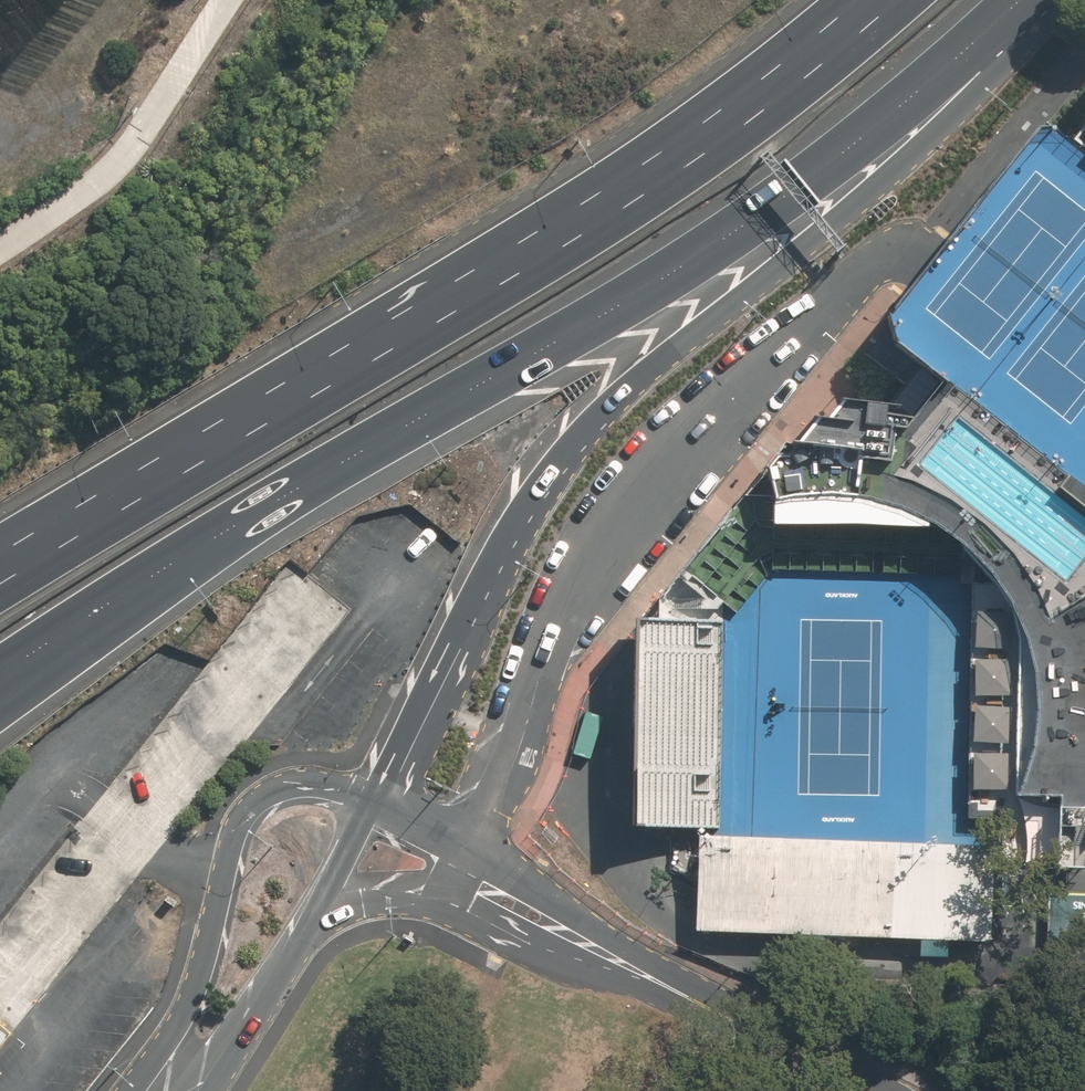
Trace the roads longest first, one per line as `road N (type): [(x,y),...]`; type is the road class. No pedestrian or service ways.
road 1 (motorway): [(1019,0),(915,96),(708,249),(259,510),(0,676)]
road 2 (trunk): [(1051,0),(998,71),(852,204),(614,388),(559,450),(372,806)]
road 3 (motorway): [(114,498),(497,276),(671,159),(878,0)]
road 4 (residential): [(877,260),(646,498),(595,562),(560,621),(510,774),(471,857)]
road 5 (residential): [(129,1090),(194,990),(241,813),(292,783),(372,806)]
road 6 (residential): [(653,977),(866,1090)]
road 7 (residential): [(471,857),(653,977)]
road 8 (secondary): [(310,922),(249,1034),(207,1090)]
road 9 (residential): [(653,977),(480,918)]
road 10 (track): [(0,115),(118,0)]
road 11 (motorway): [(0,576),(114,498)]
road 12 (trunk): [(372,806),(310,922)]
road 13 (motorway): [(0,551),(114,498)]

